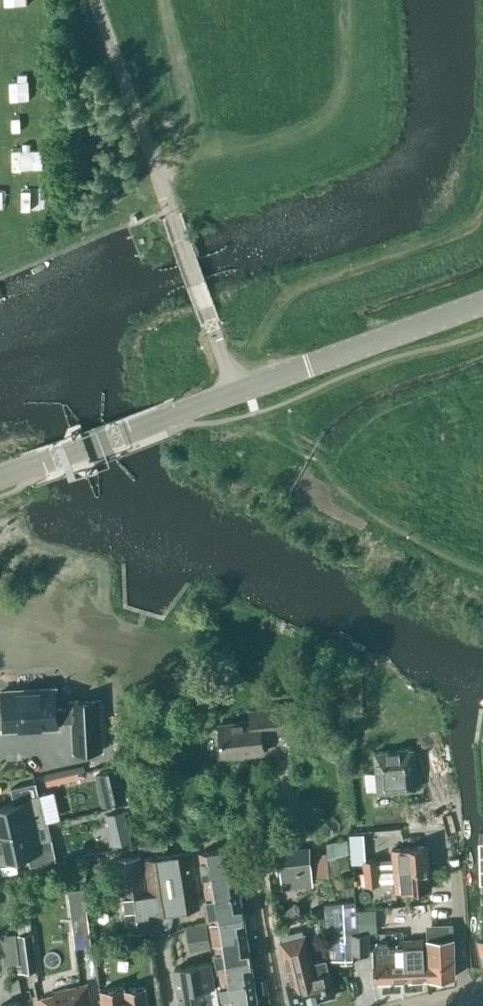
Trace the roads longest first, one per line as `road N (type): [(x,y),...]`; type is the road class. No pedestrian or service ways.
road 1 (tertiary): [(0,481),(482,304)]
road 2 (residential): [(453,825),(466,1003)]
road 3 (residential): [(274,1005),(246,843)]

